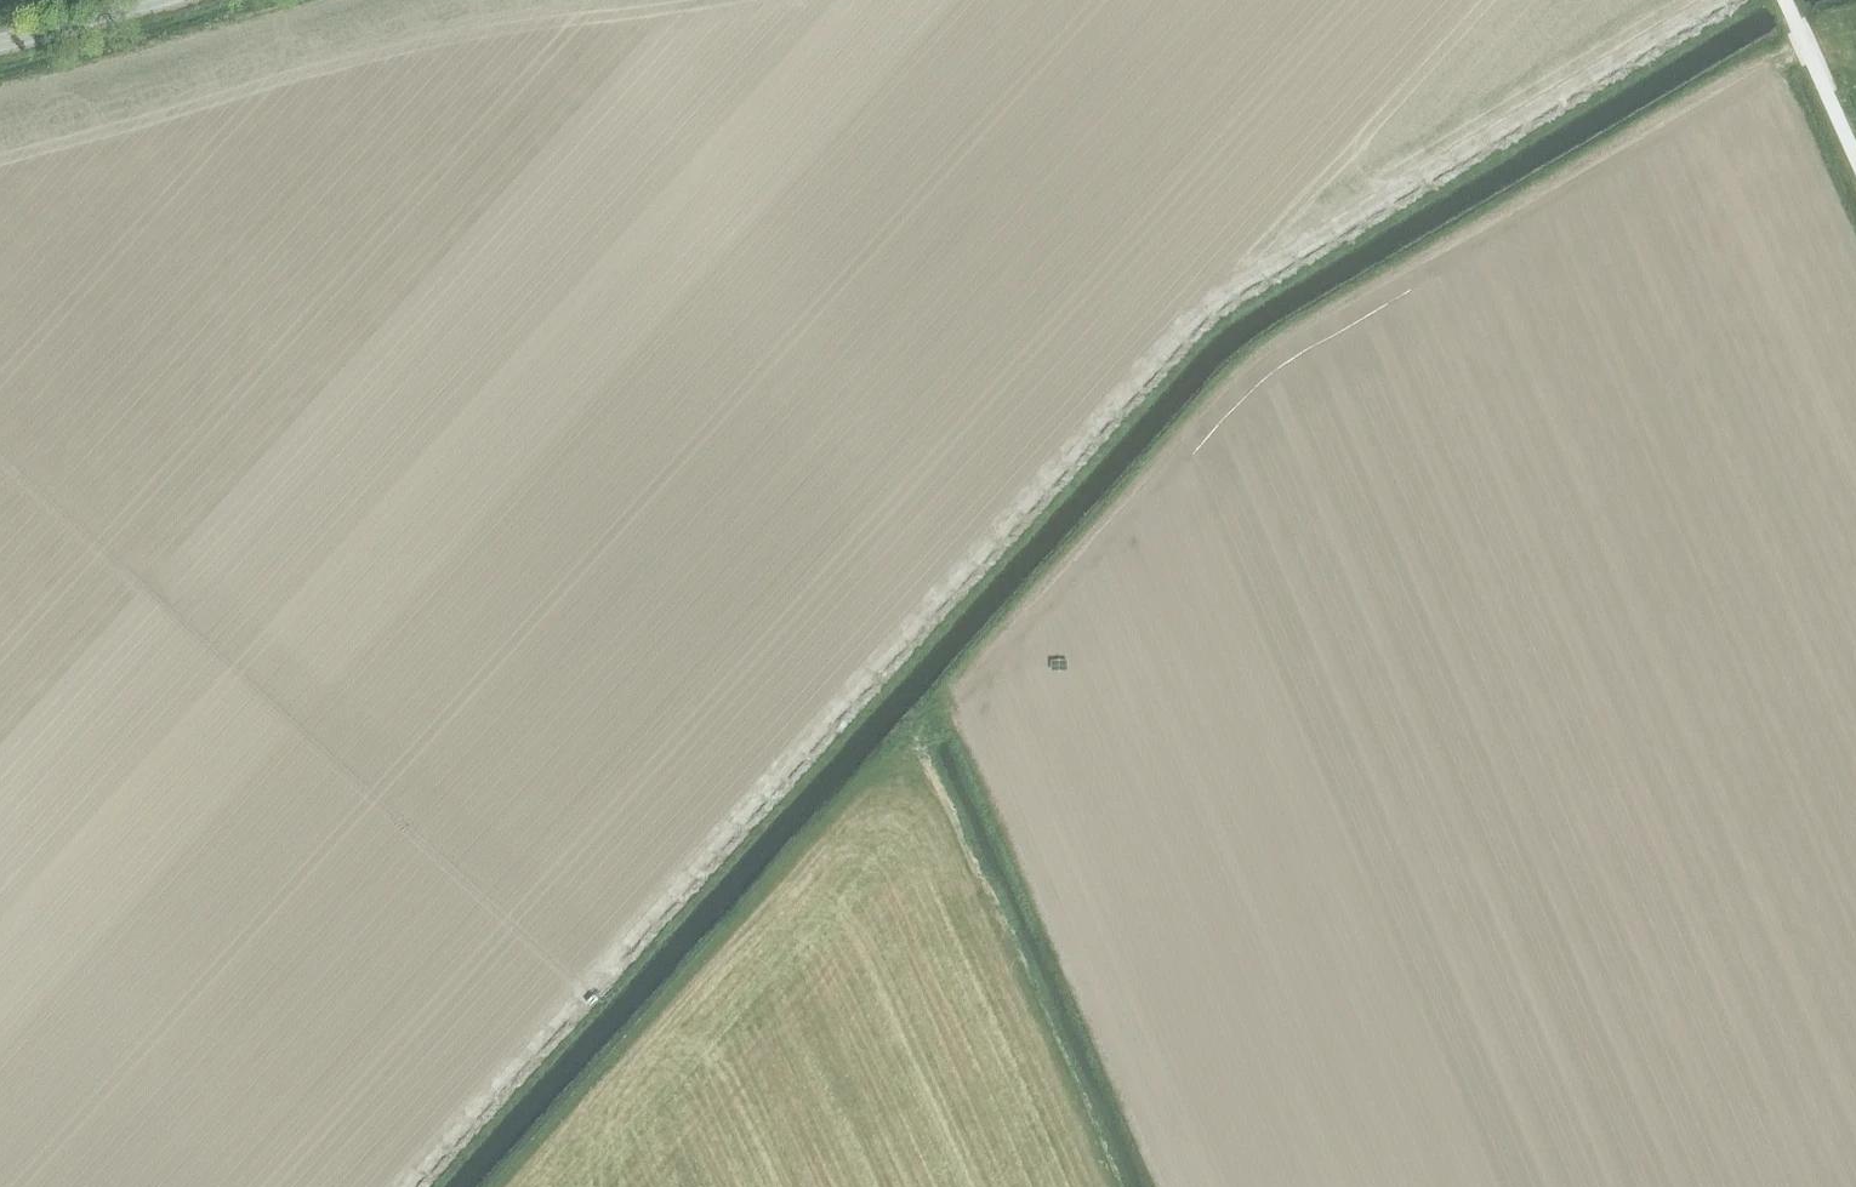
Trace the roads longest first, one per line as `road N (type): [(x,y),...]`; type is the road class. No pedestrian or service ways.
road 1 (unclassified): [(1855,160),(1784,0)]
road 2 (tertiary): [(0,43),(147,0)]

